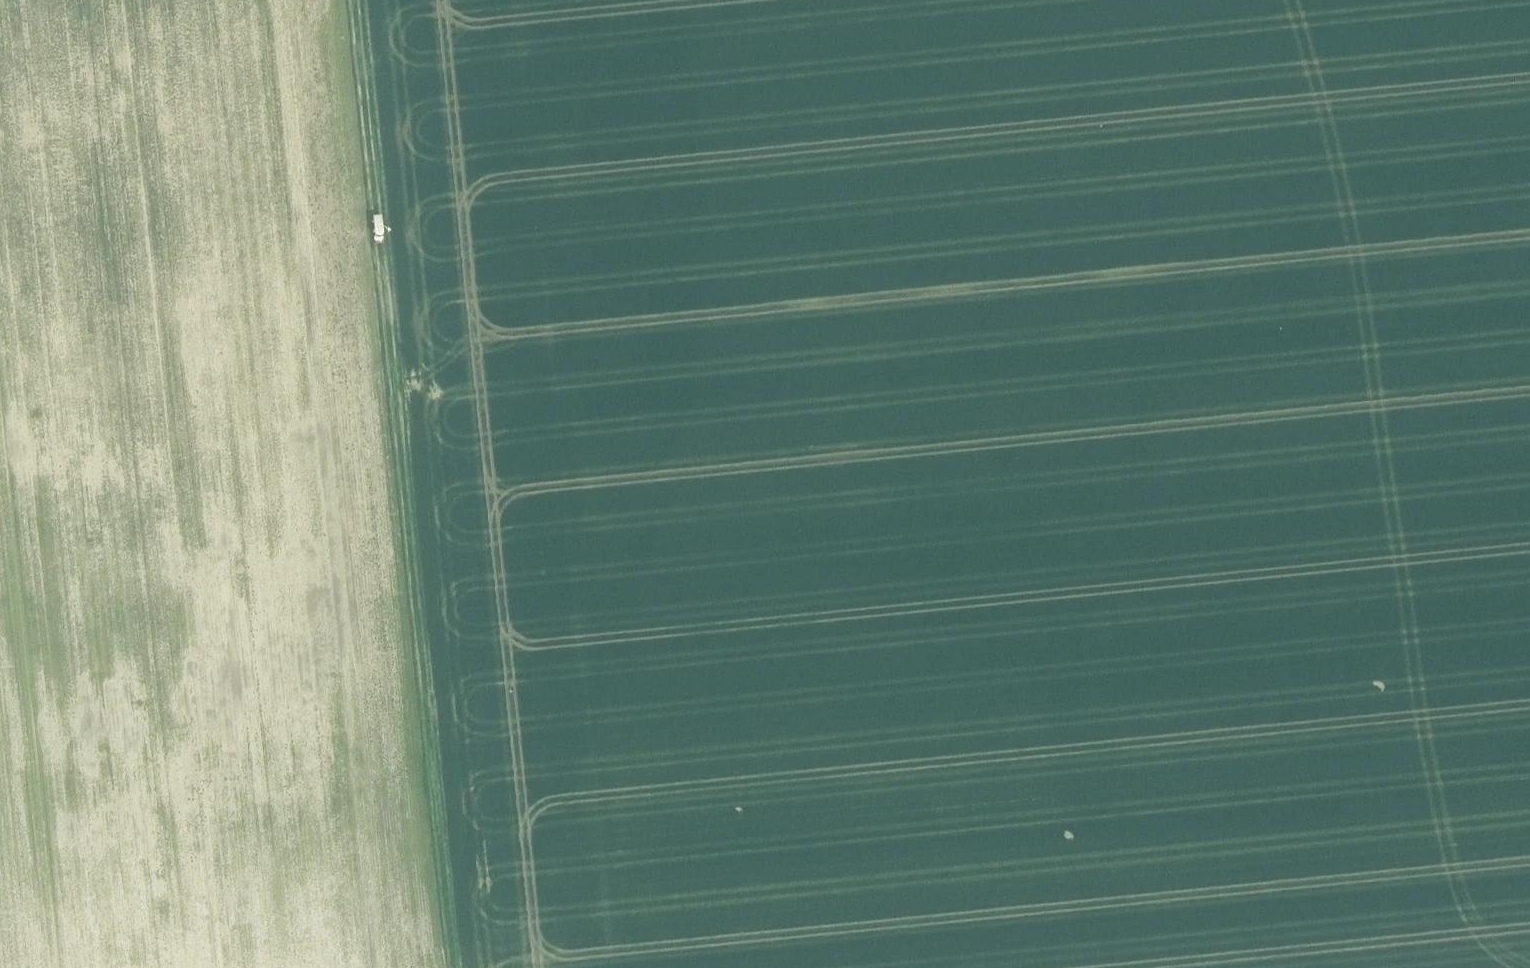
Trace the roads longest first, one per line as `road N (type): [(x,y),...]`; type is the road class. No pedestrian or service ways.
road 1 (track): [(355,0),(456,962)]

